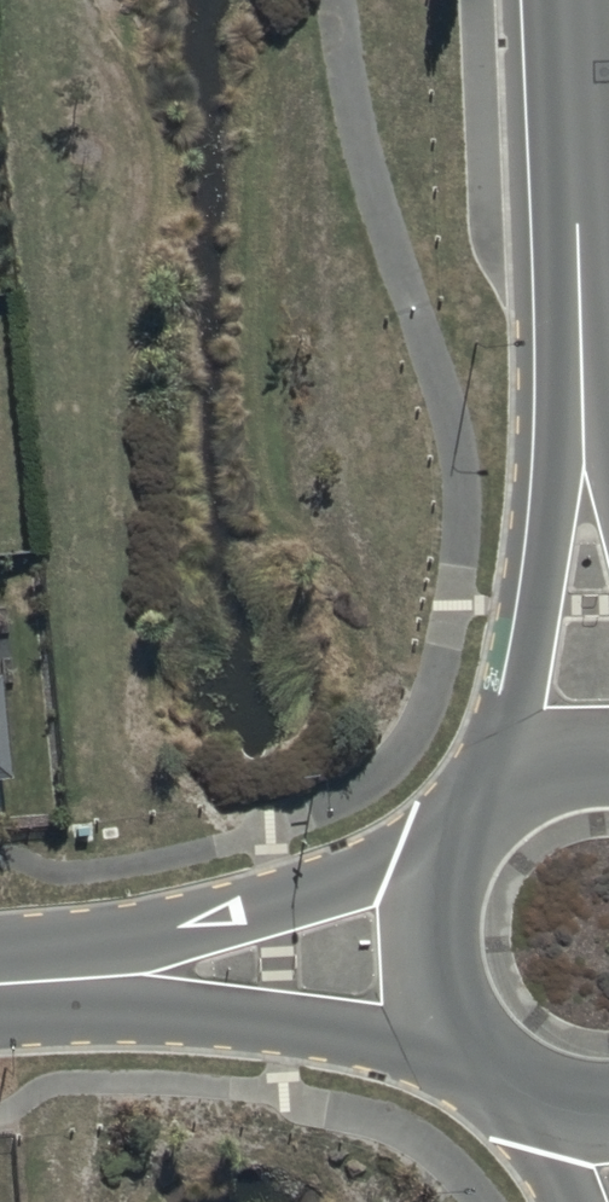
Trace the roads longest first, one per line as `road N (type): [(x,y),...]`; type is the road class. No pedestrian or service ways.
road 1 (residential): [(473,1054),(127,1006),(52,986)]
road 2 (residential): [(52,986),(120,949),(442,849)]
road 3 (tertiary): [(584,392),(565,0)]
road 4 (tertiary): [(508,775),(554,486),(584,392)]
road 5 (tertiary): [(473,1054),(430,978),(427,891),(442,849)]
road 6 (tertiary): [(571,1201),(558,1166),(501,1078)]

